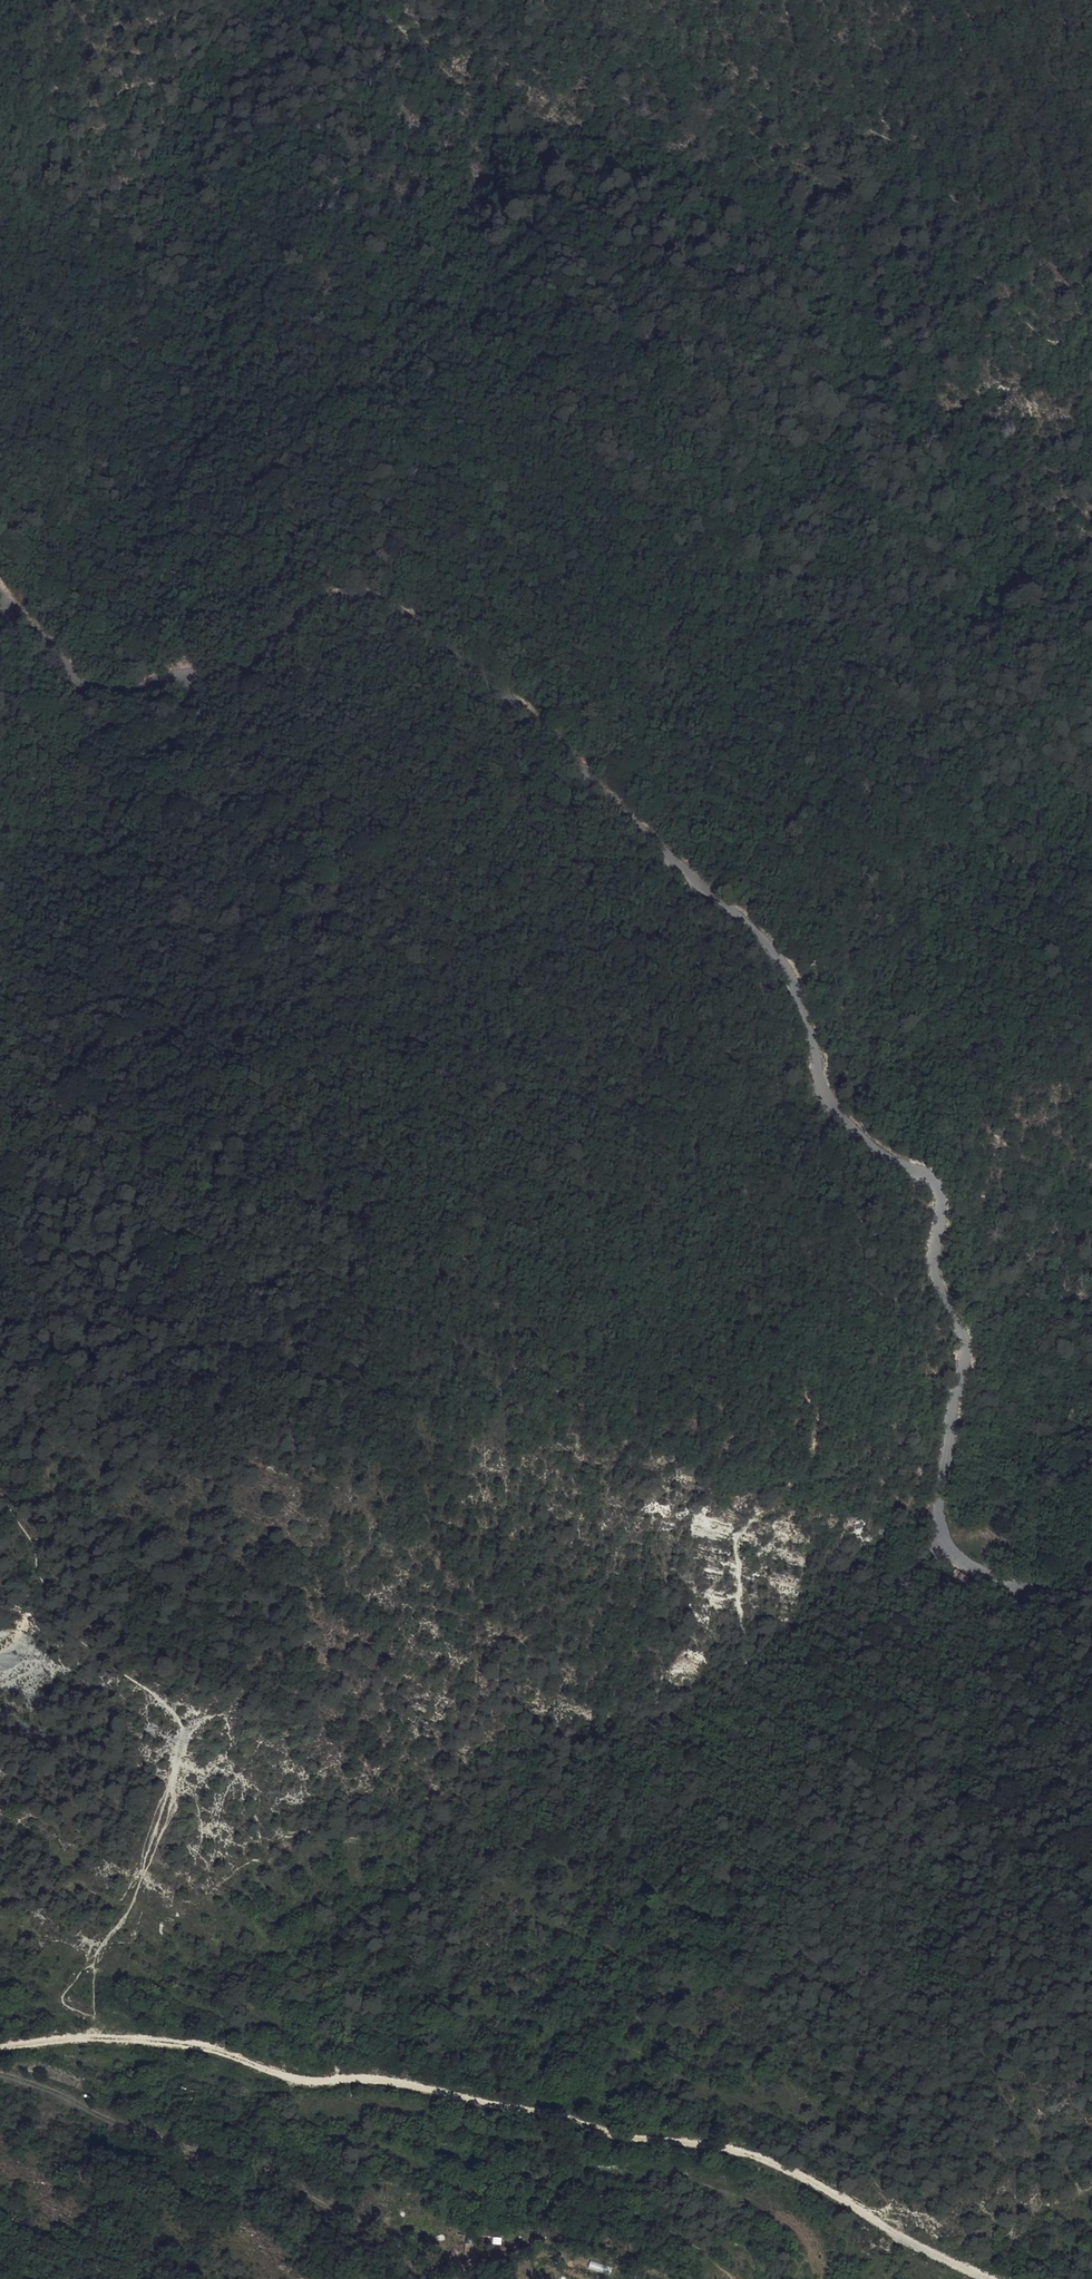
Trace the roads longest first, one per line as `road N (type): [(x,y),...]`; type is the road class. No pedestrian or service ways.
road 1 (unclassified): [(0,584),(82,688),(110,696),(257,662),(342,591),(396,604),(516,696),(588,781),(779,960),(836,1111),(936,1184),(943,1207),(935,1265),(964,1360),(938,1501),(948,1550),(1005,1585),(1048,1590),(1091,1576)]
road 2 (track): [(984,2278),(821,2187),(725,2150),(371,2079),(306,2082),(209,2050),(154,2042),(0,2047)]

